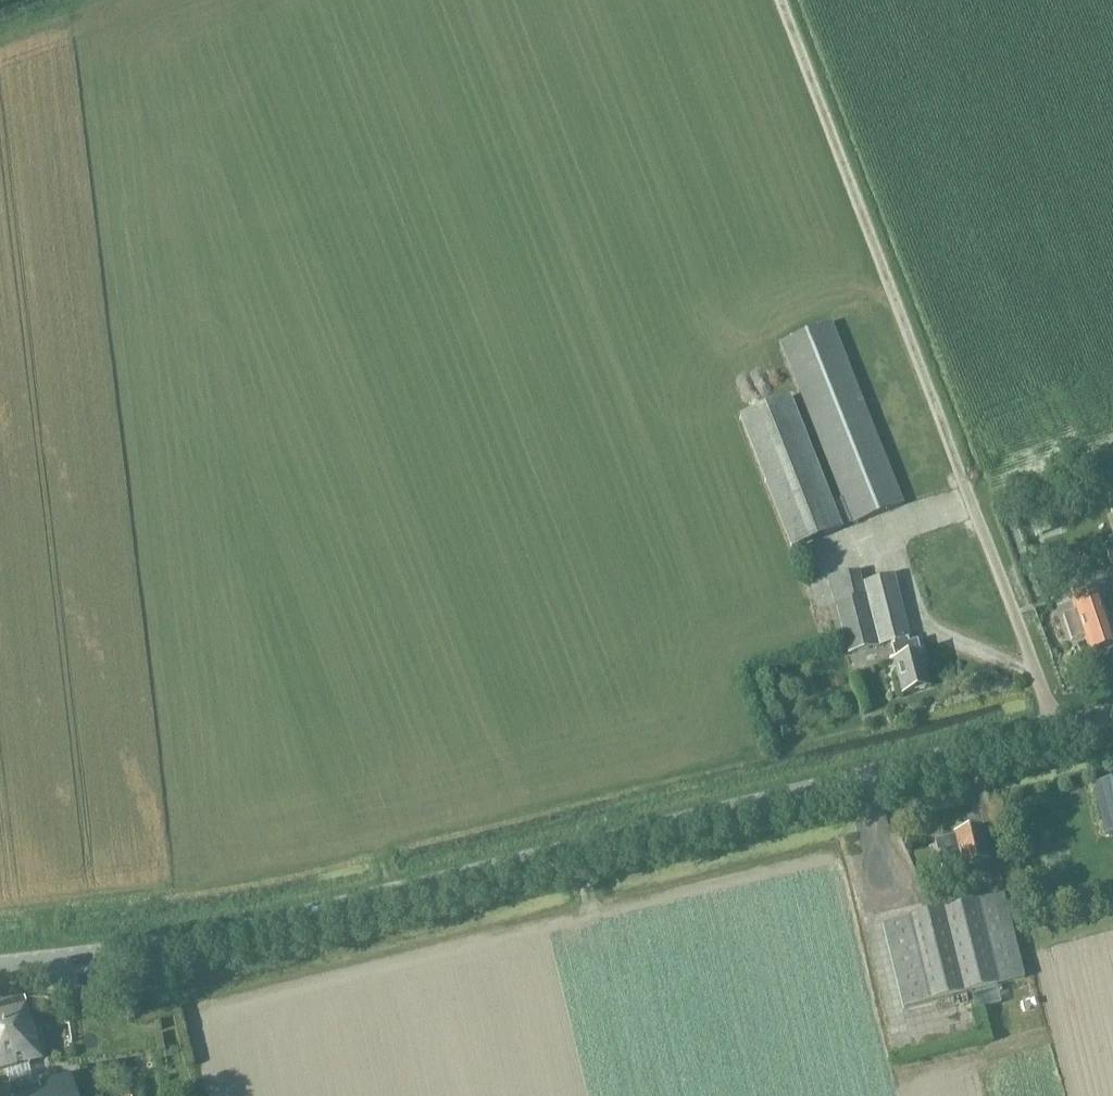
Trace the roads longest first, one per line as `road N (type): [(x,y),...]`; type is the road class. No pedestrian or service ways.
road 1 (unclassified): [(0,971),(185,943),(1112,726)]

